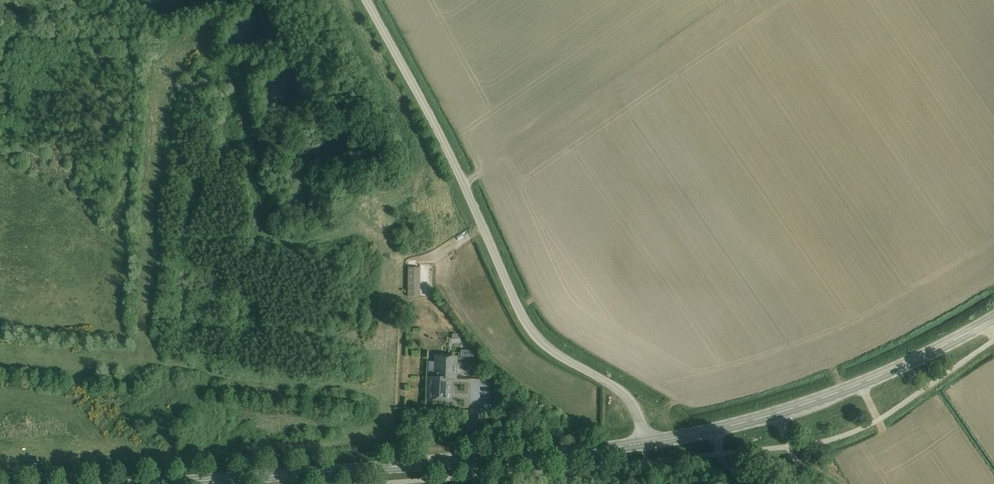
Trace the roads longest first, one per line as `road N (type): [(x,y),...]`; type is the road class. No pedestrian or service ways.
road 1 (unclassified): [(643,442),(630,393),(554,347),(526,315),(462,172),(367,0)]
road 2 (tertiary): [(147,483),(643,442)]
road 3 (tertiary): [(643,442),(793,408),(993,318)]

